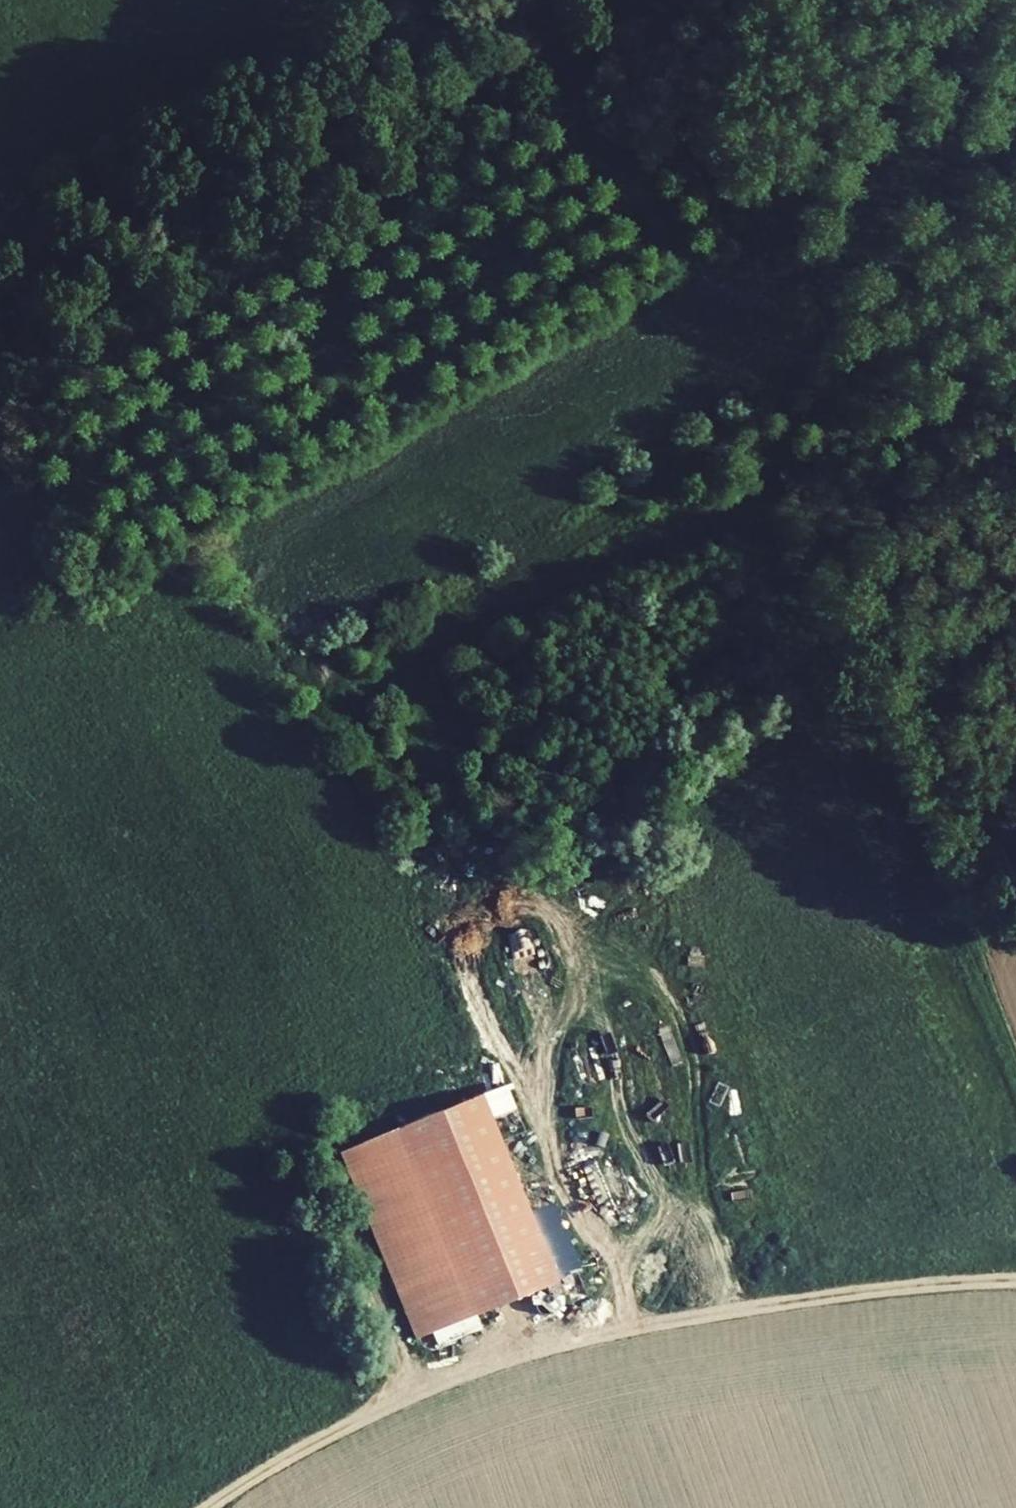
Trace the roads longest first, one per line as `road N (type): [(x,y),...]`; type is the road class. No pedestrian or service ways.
road 1 (track): [(1015,1282),(887,1289),(734,1310),(485,1362),(424,1385),(210,1507)]

